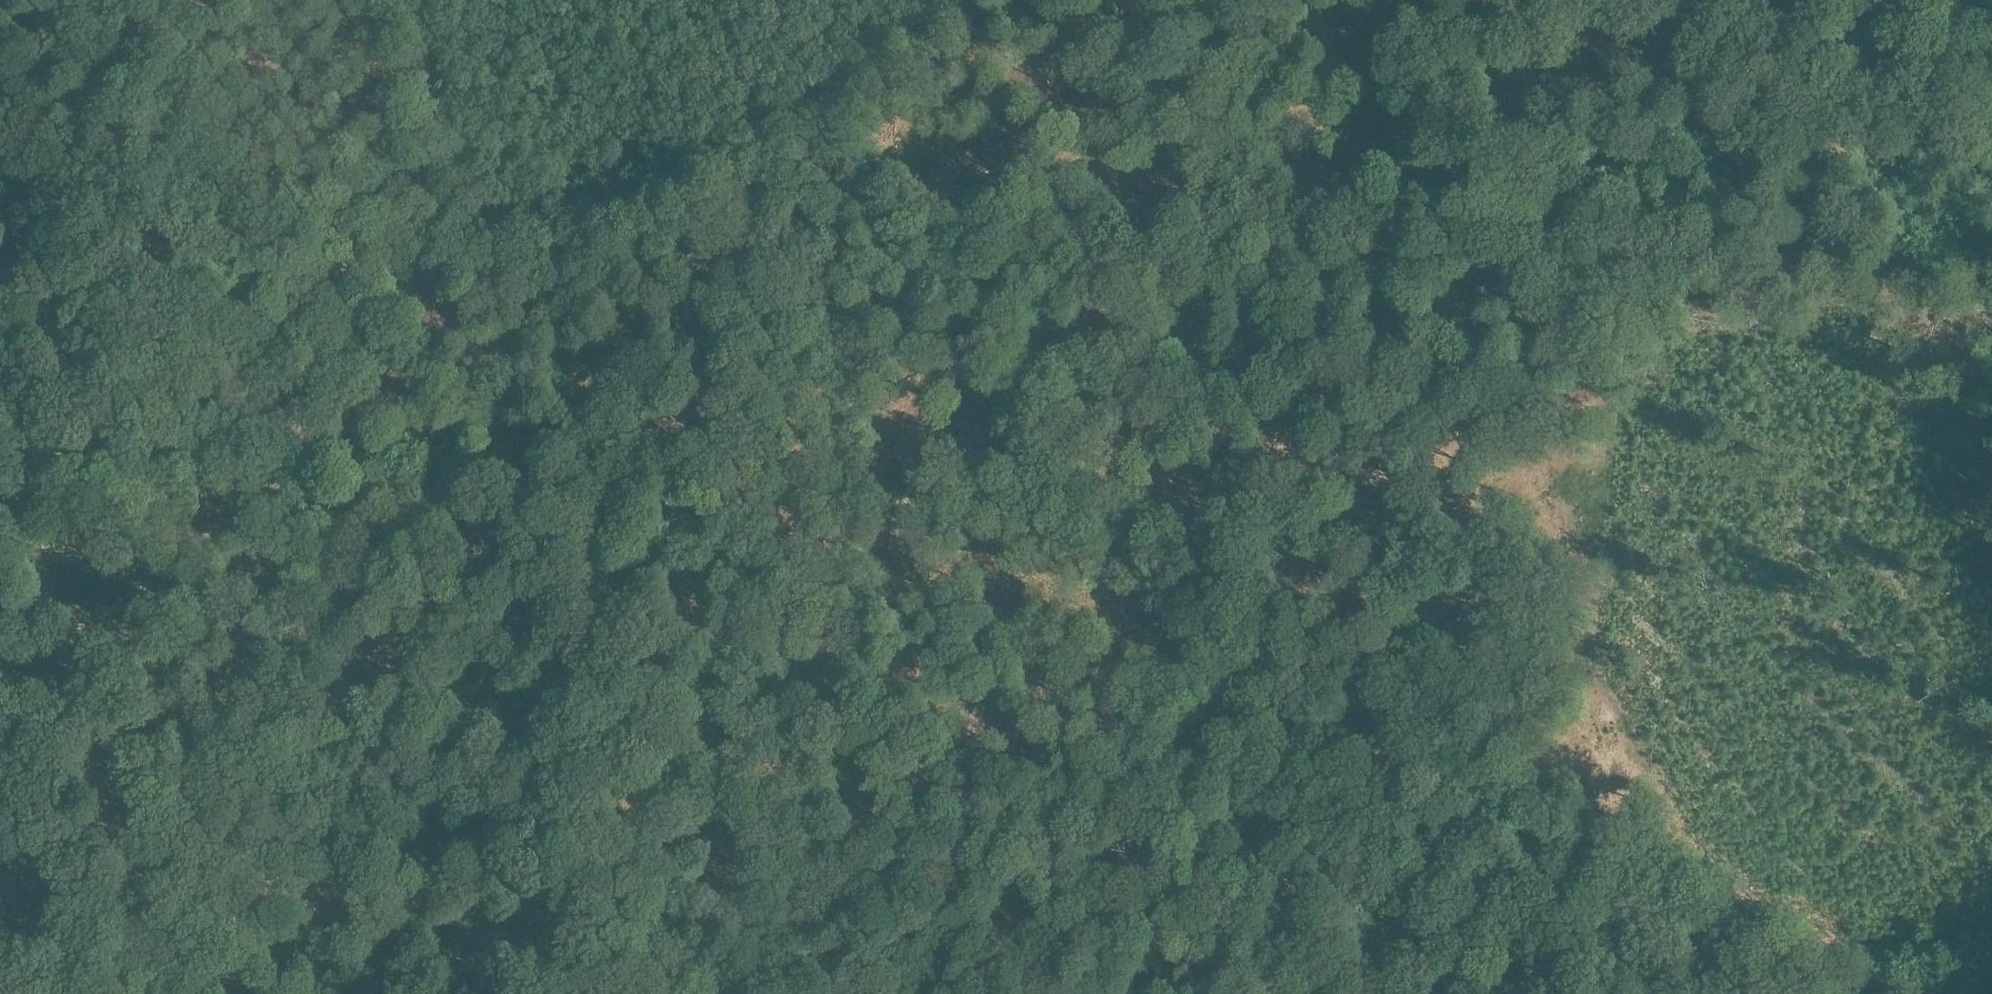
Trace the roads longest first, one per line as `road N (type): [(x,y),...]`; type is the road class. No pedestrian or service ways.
road 1 (track): [(0,892),(238,993)]

